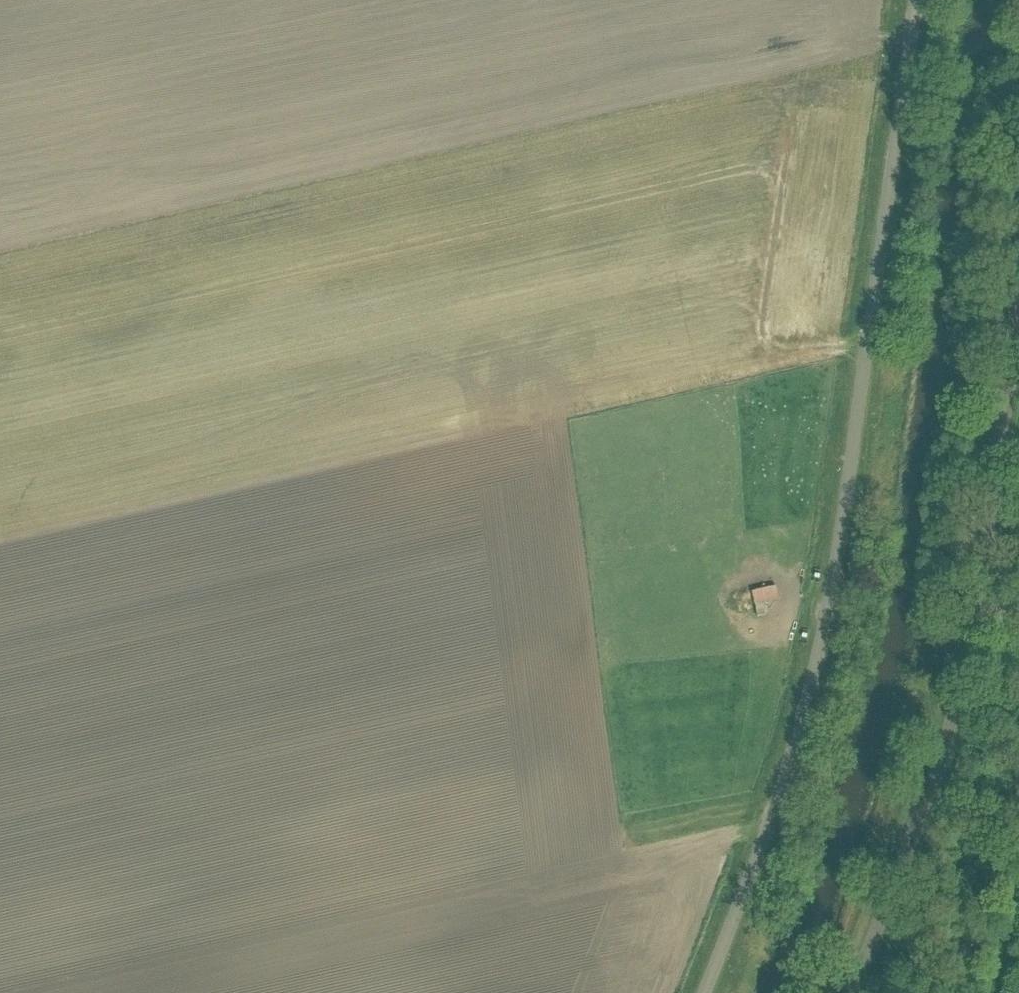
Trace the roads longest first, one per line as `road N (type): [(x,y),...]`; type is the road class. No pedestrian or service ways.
road 1 (unclassified): [(703,992),(775,803),(830,585),(916,0)]
road 2 (unclassified): [(851,992),(949,729),(980,588),(1018,295)]

